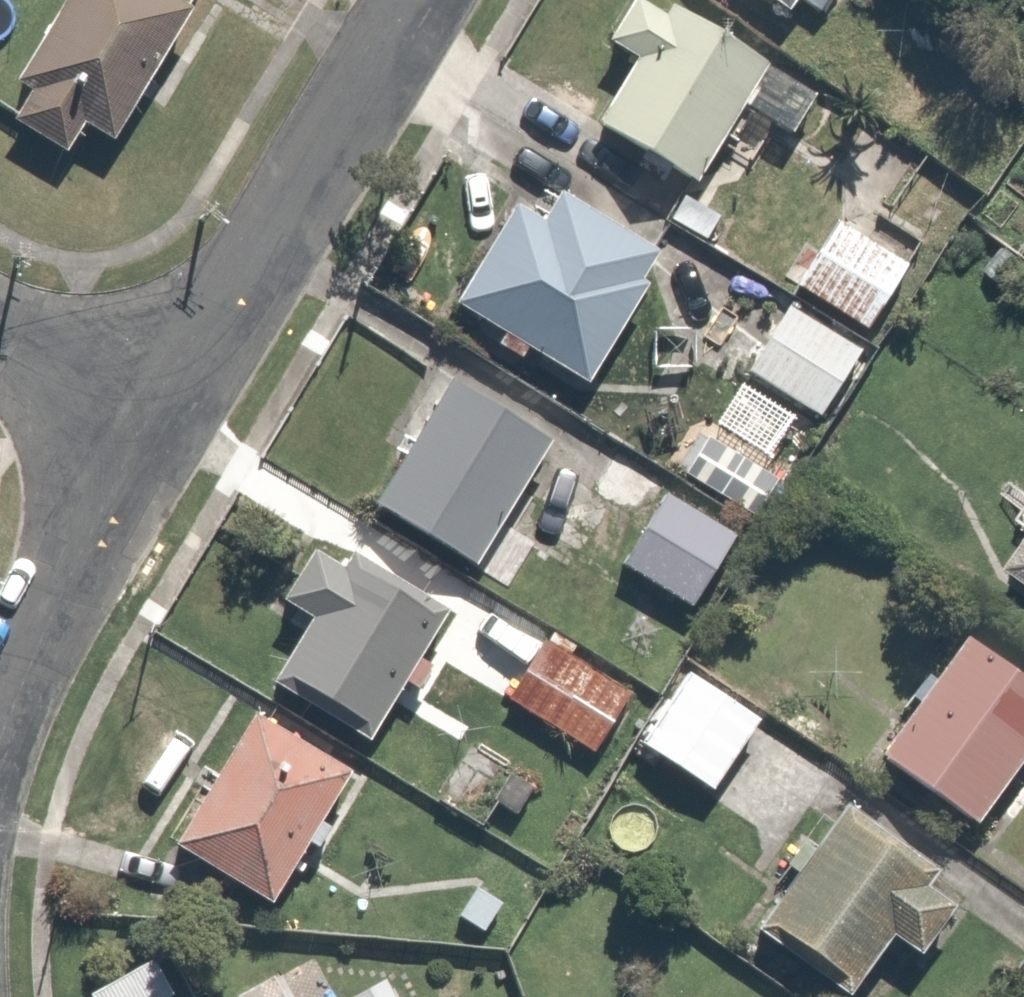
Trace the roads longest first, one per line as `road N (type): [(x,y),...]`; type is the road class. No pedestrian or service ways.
road 1 (residential): [(419,0),(153,431)]
road 2 (residential): [(153,431),(0,706)]
road 3 (residential): [(153,431),(0,338)]

